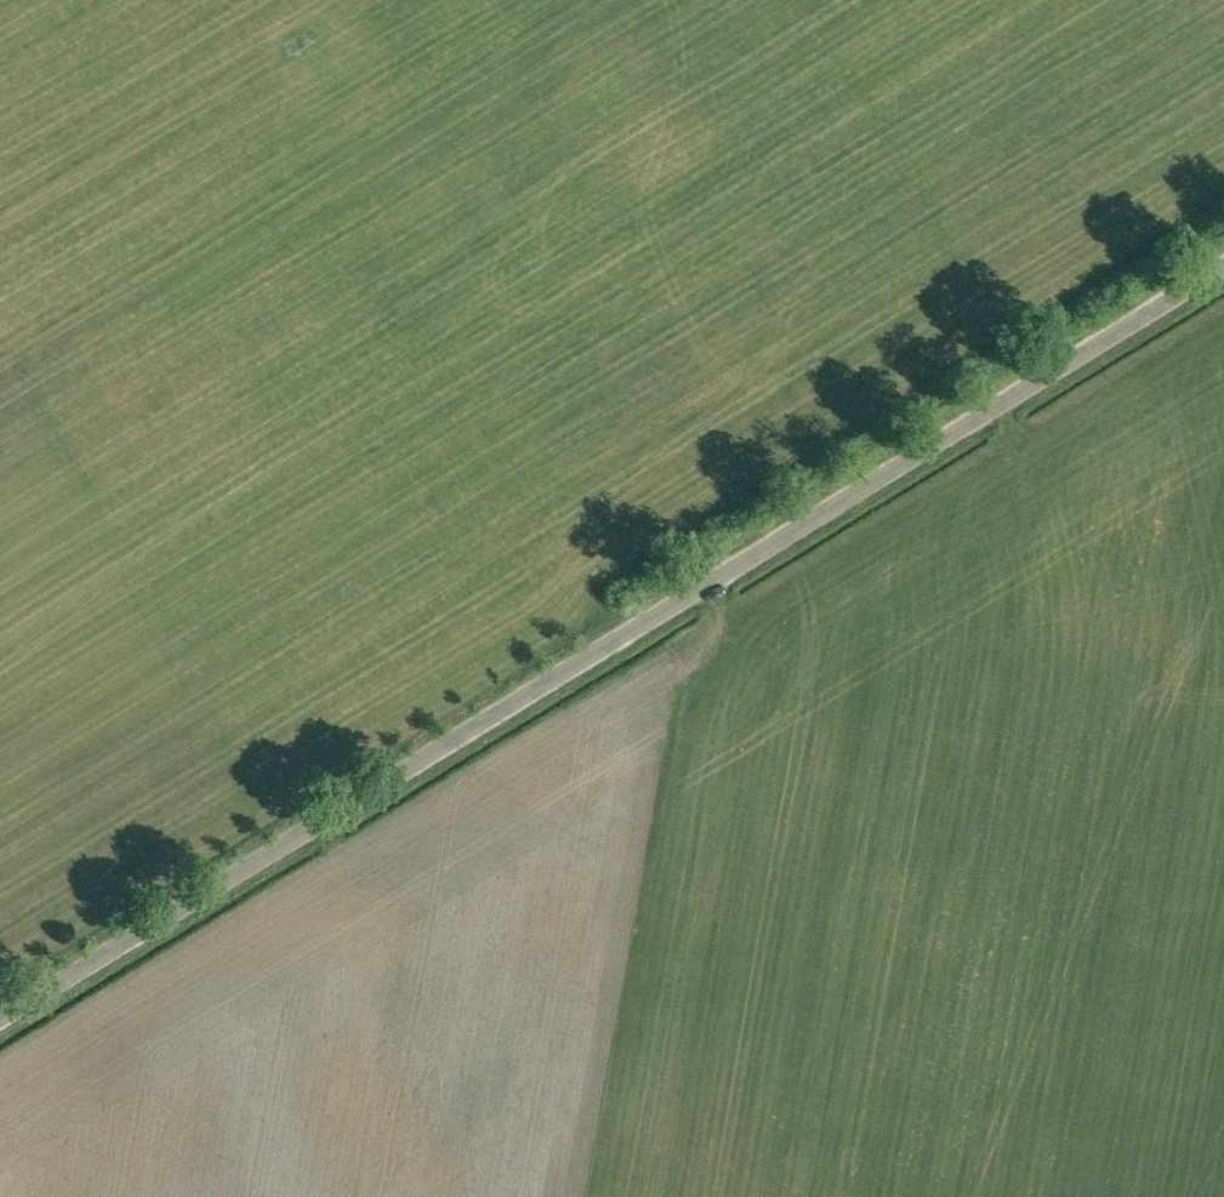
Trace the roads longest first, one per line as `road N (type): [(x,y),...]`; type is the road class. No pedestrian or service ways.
road 1 (unclassified): [(0,1021),(1223,265)]

